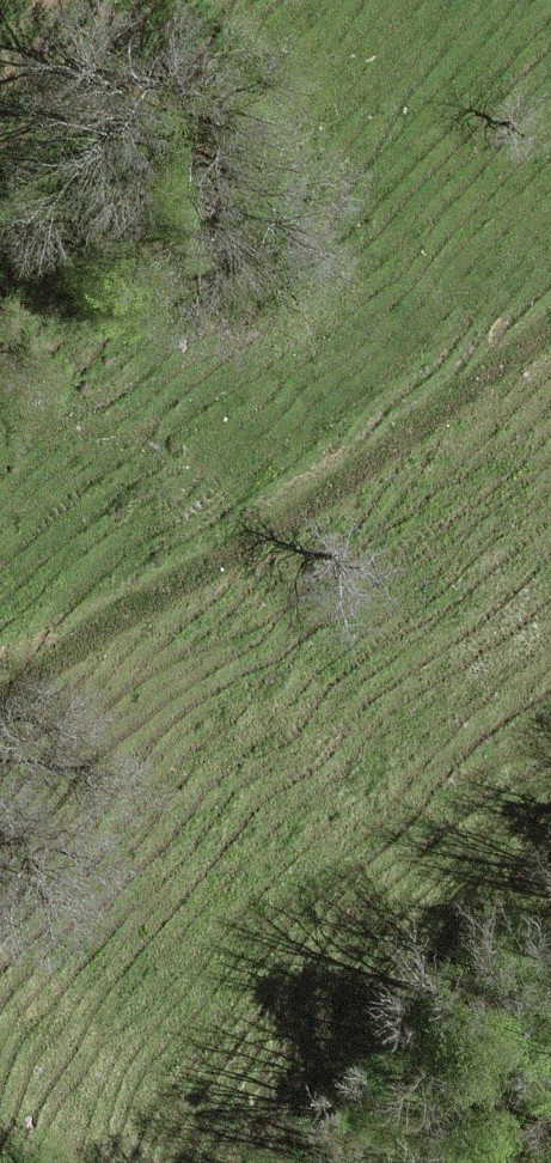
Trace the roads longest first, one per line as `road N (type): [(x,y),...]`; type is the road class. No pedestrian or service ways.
road 1 (track): [(550,325),(411,431),(83,637),(0,701)]
road 2 (track): [(274,1162),(360,1048),(550,871)]
road 3 (track): [(0,198),(161,0)]

